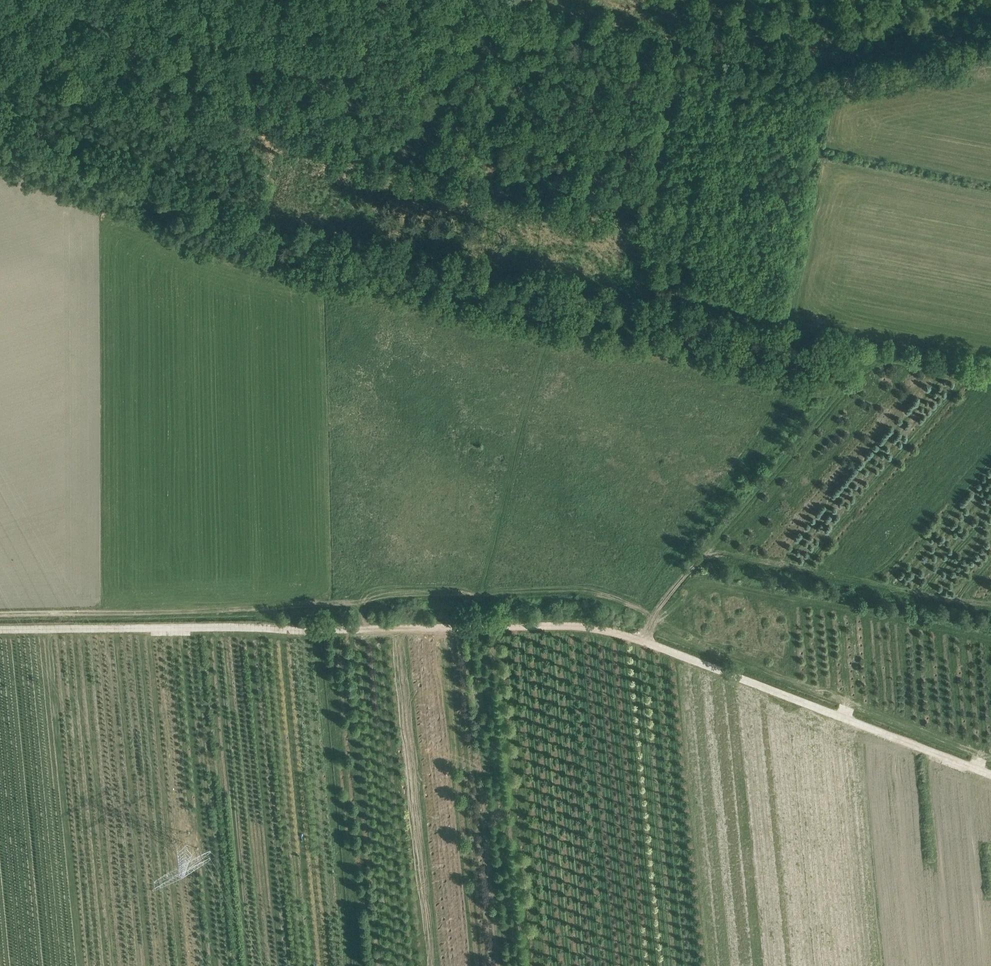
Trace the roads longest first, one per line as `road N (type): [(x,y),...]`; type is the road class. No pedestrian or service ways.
road 1 (track): [(990,760),(589,600),(0,611)]
road 2 (track): [(673,44),(633,236),(291,146),(329,0)]
road 3 (track): [(990,27),(822,57),(625,0)]
road 4 (track): [(990,50),(815,84),(673,44)]
road 5 (track): [(516,0),(673,44)]

